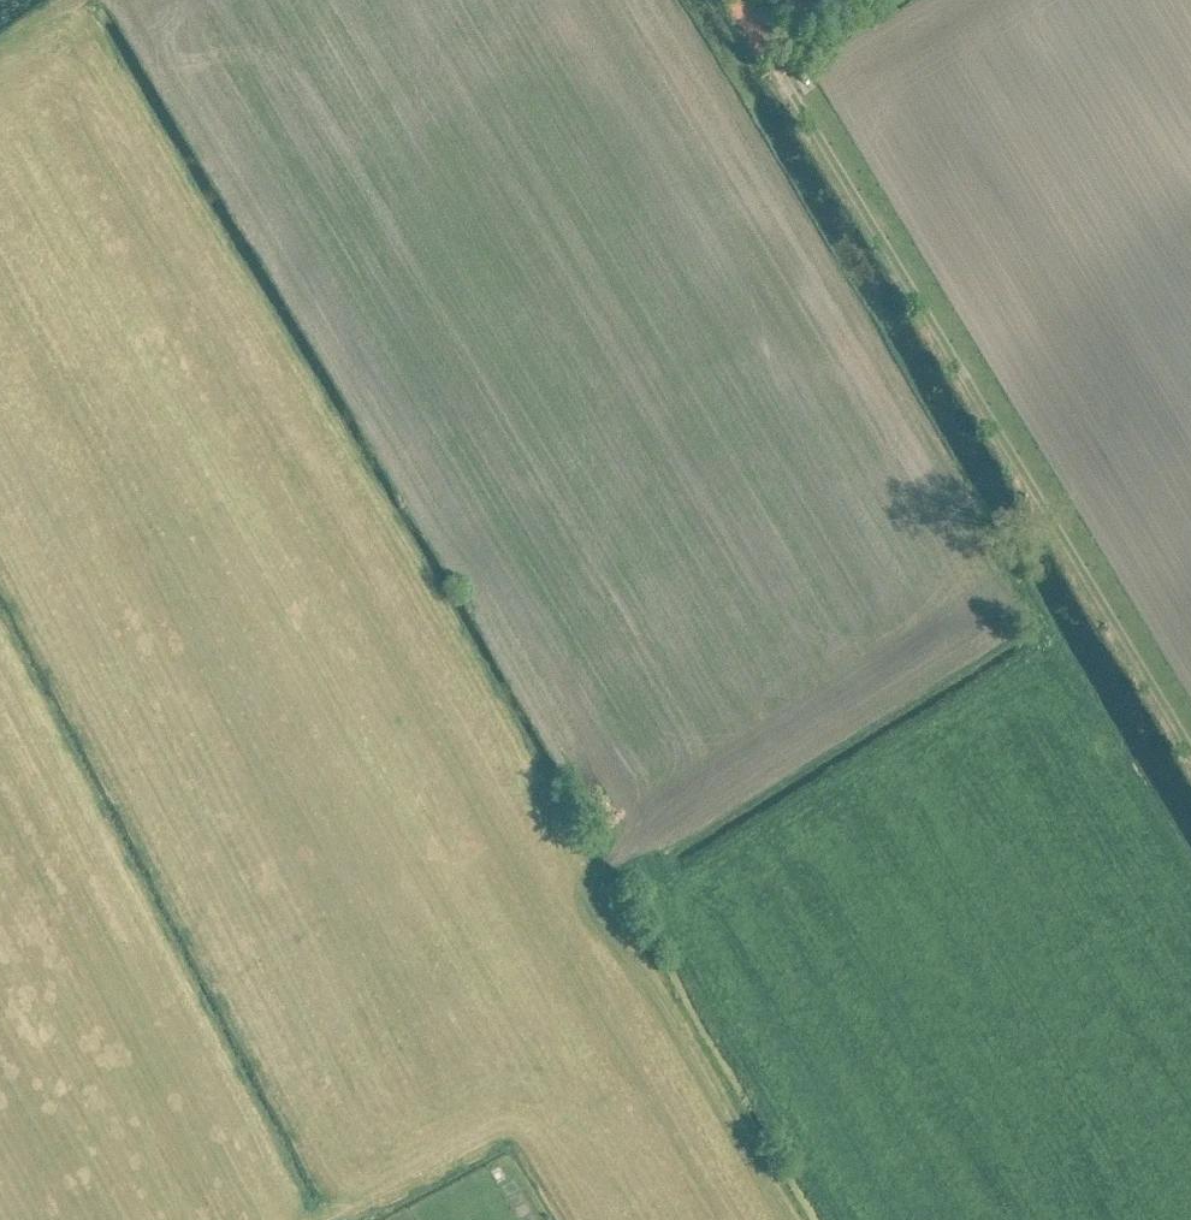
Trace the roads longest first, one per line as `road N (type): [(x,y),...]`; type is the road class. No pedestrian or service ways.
road 1 (track): [(1190,757),(781,67)]
road 2 (track): [(795,1219),(650,982),(591,928),(578,904),(590,883),(628,858)]

